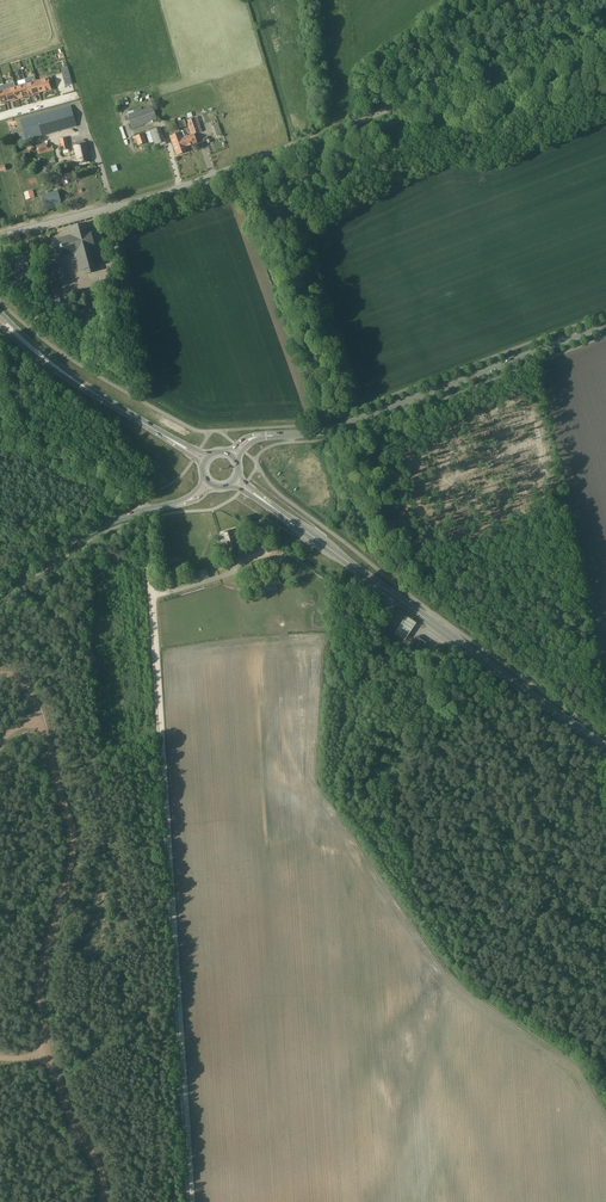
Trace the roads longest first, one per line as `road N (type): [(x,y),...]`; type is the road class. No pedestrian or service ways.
road 1 (unclassified): [(193,1201),(147,511)]
road 2 (unclassified): [(0,236),(180,187),(605,27)]
road 3 (track): [(103,1201),(100,1171),(48,1053),(38,997),(74,838),(41,713),(18,679),(0,673)]
road 4 (track): [(605,1000),(559,1005),(427,633)]
road 5 (primary): [(605,747),(292,522)]
road 6 (secondary): [(273,435),(327,430),(605,325)]
road 7 (secondary): [(0,583),(95,529),(147,511)]
road 8 (track): [(141,500),(0,441)]
road 9 (primary): [(105,400),(0,312)]
road 10 (primary): [(0,325),(105,400)]
road 11 (track): [(114,206),(83,129),(42,140)]
road 12 (track): [(153,597),(235,572),(245,558),(262,554)]

